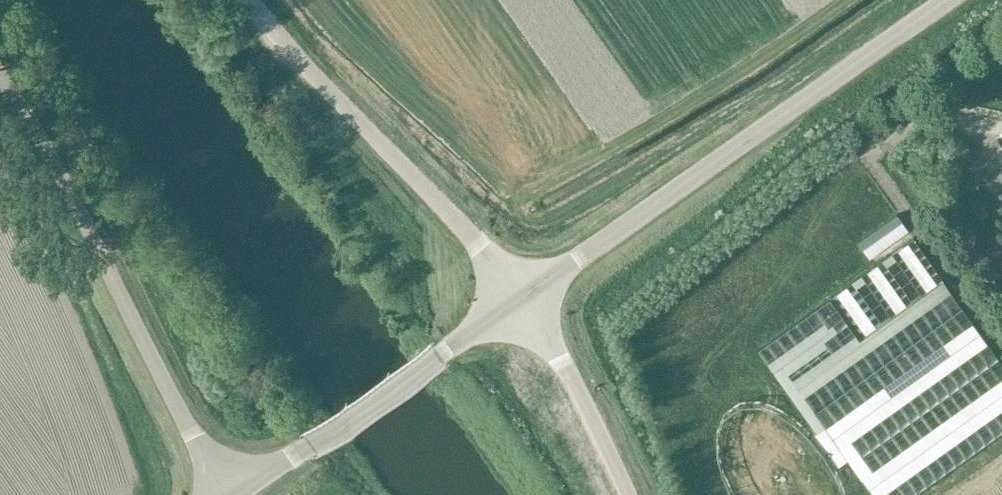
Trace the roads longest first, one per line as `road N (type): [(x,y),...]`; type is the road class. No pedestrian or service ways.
road 1 (unclassified): [(521,294),(940,0)]
road 2 (unclassified): [(224,494),(42,138),(0,72)]
road 3 (unclassified): [(230,494),(521,294)]
road 4 (unclassified): [(626,494),(521,294)]

